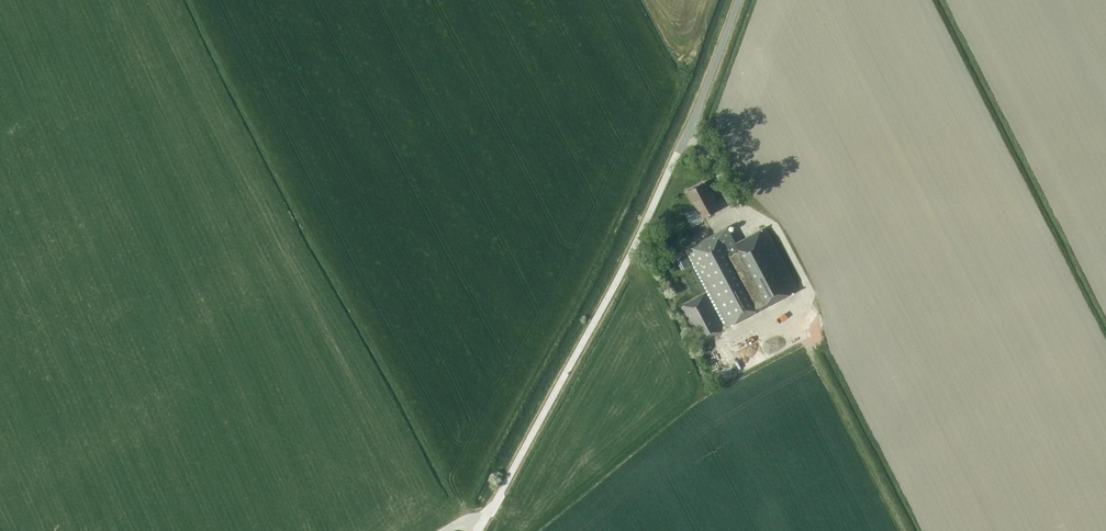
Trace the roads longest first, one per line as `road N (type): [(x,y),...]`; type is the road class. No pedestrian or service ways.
road 1 (unclassified): [(480,530),(613,292),(692,125),(739,0)]

